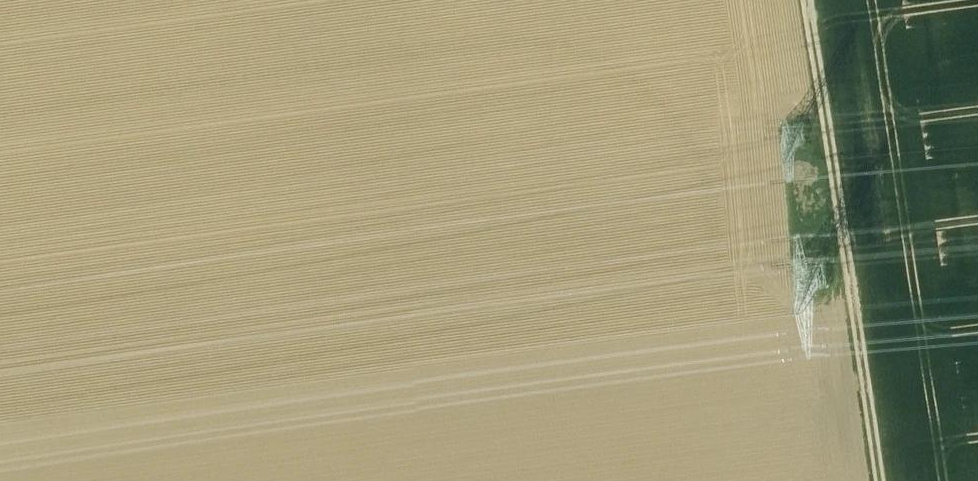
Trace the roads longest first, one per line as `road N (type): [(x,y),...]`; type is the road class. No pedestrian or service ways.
road 1 (track): [(883,480),(813,0)]

